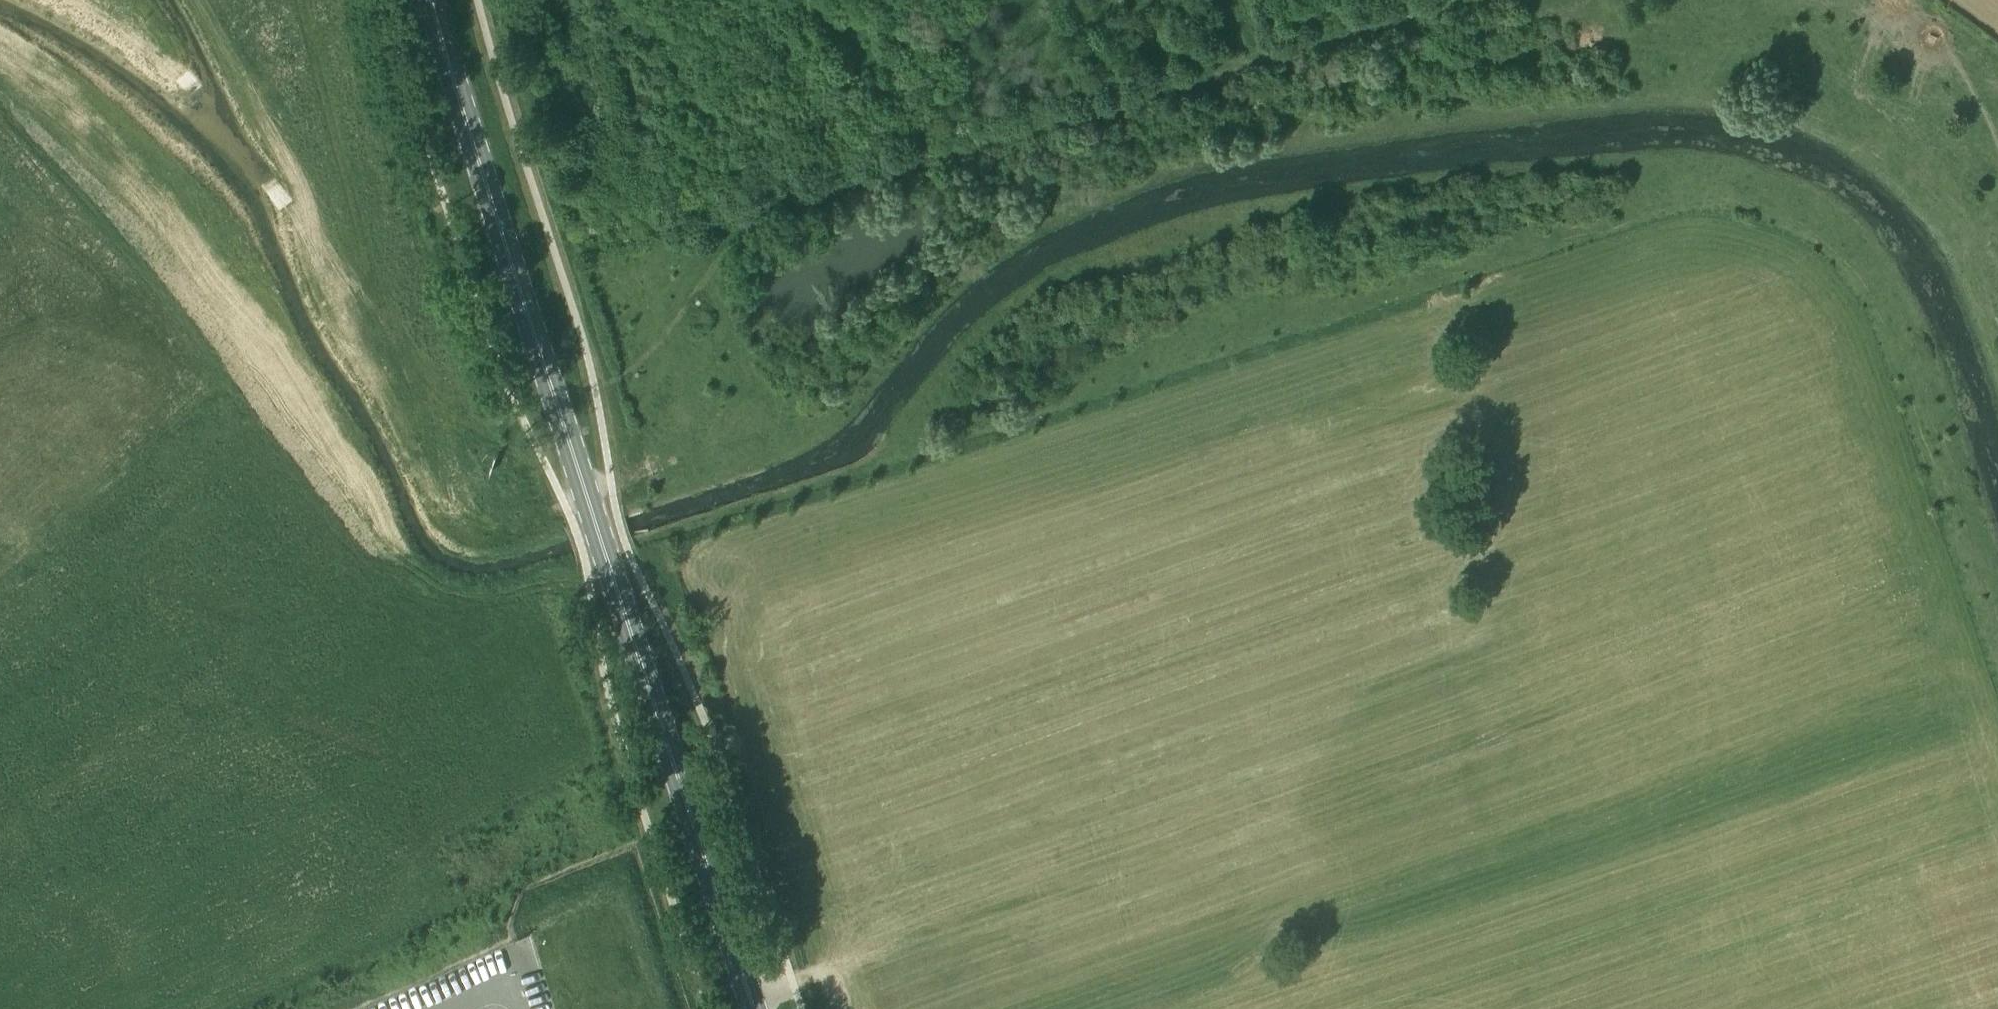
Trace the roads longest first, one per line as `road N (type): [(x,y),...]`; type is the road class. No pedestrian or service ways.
road 1 (primary): [(753,1008),(428,0)]

